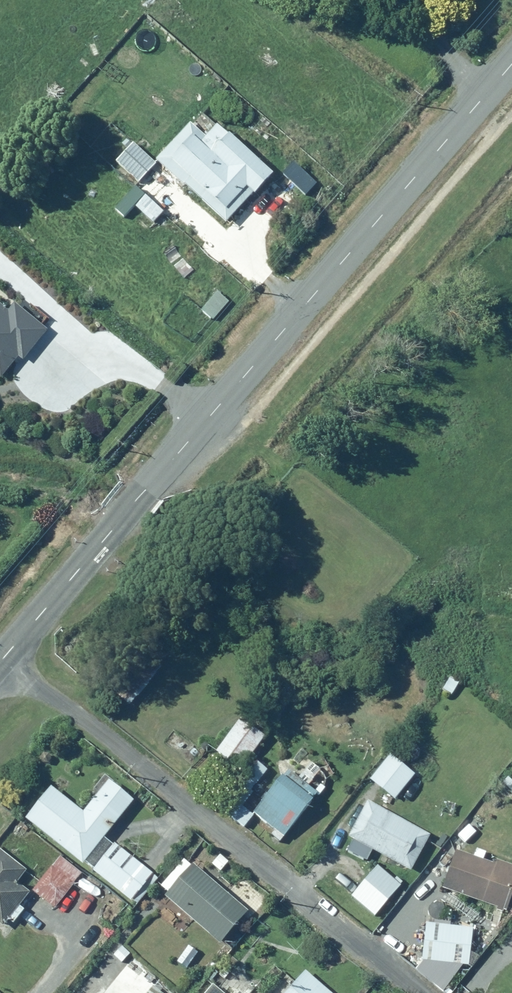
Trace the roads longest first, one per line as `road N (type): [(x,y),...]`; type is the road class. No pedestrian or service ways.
road 1 (unclassified): [(511,63),(0,659)]

